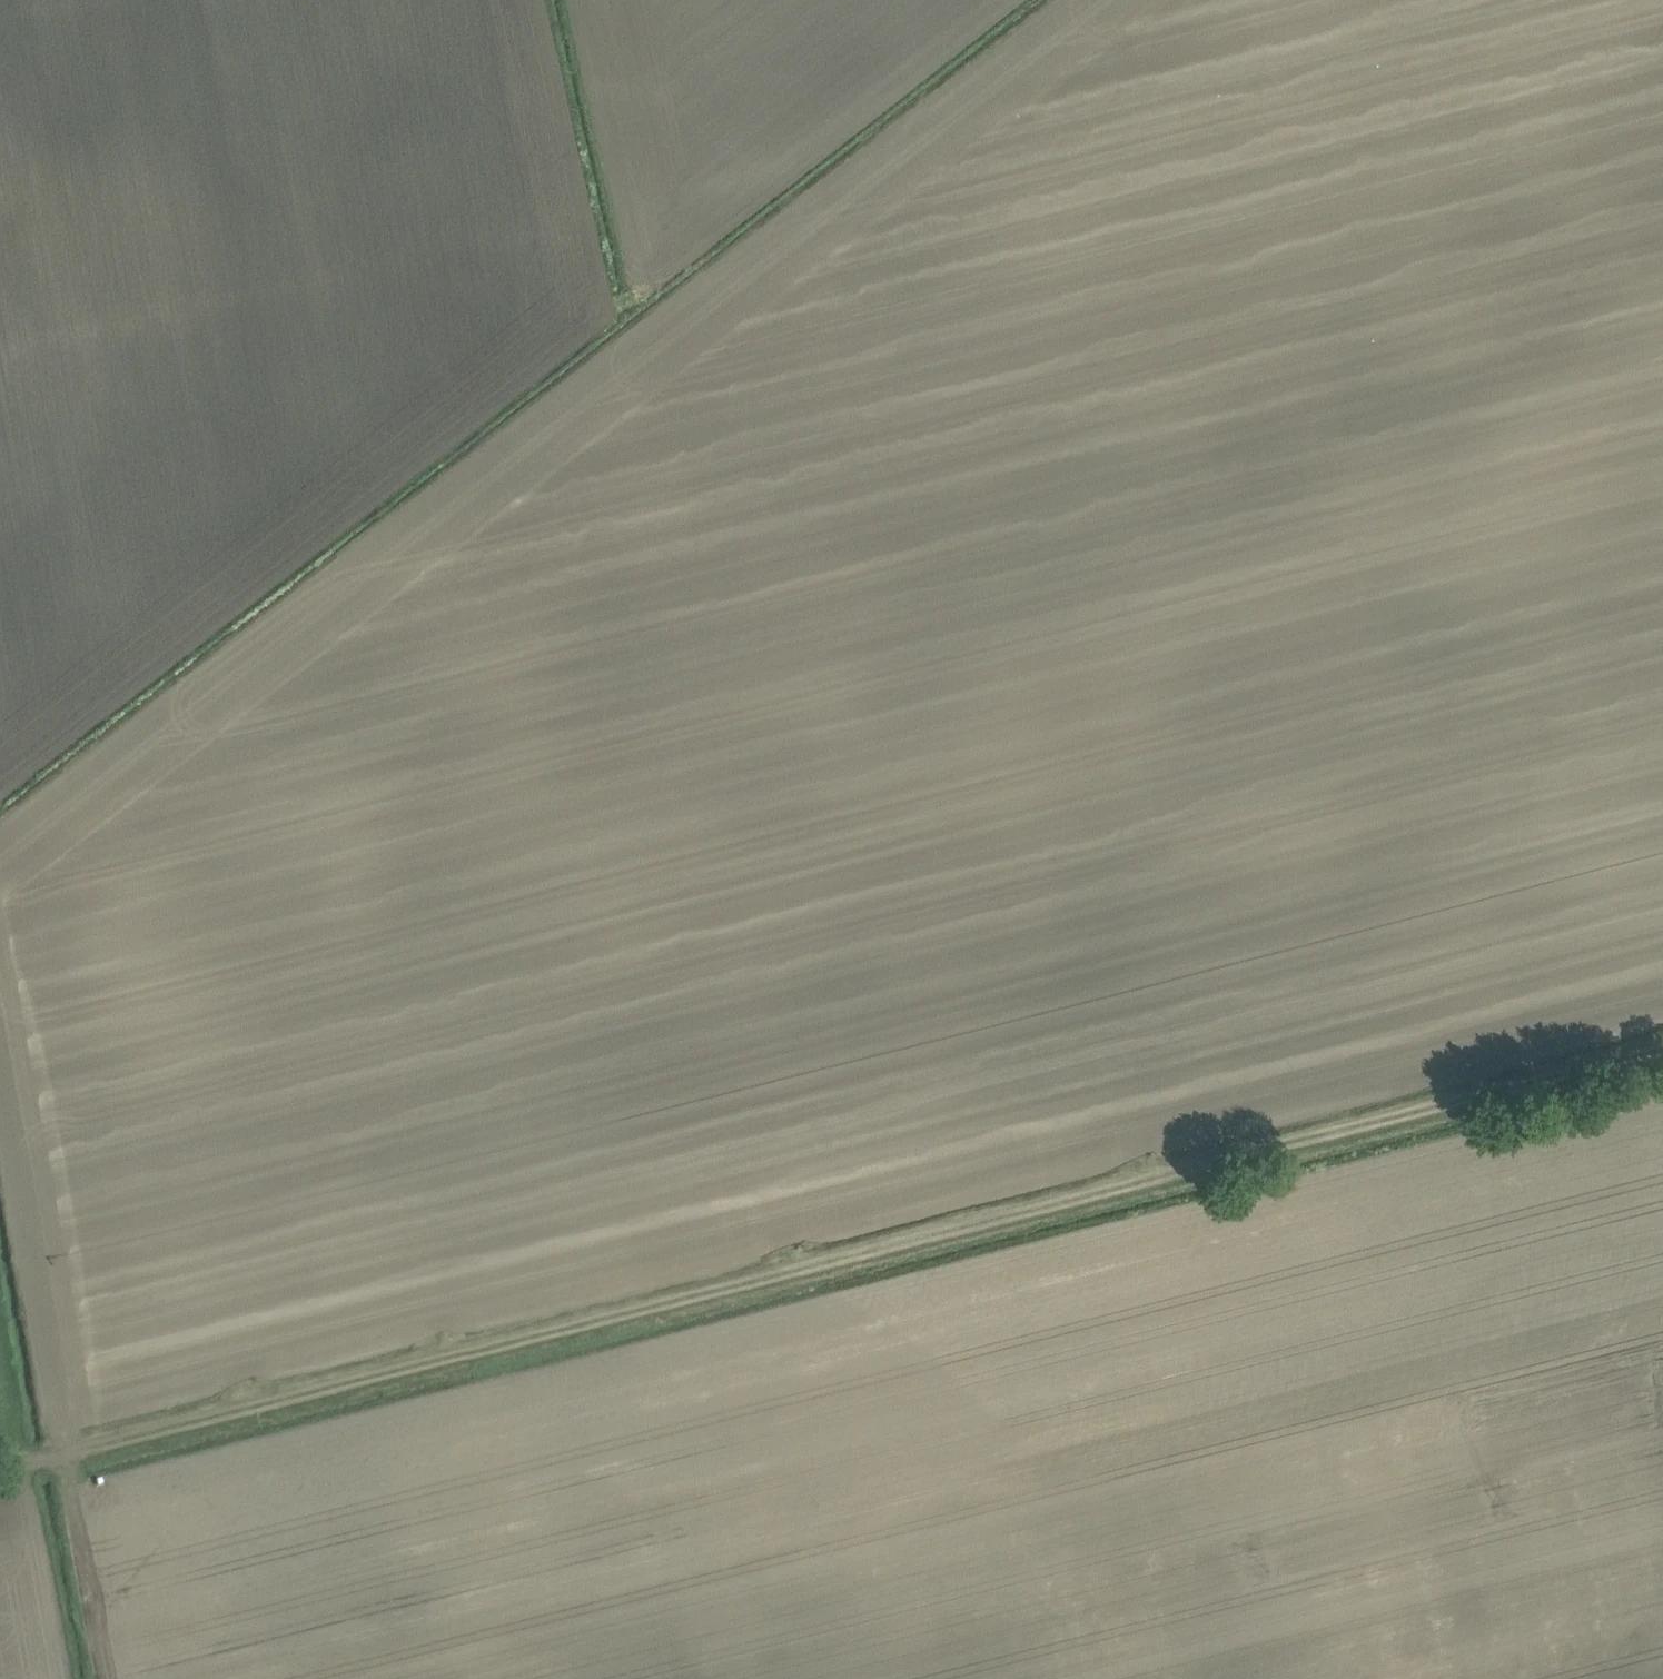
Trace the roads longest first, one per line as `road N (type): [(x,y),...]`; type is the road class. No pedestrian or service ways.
road 1 (track): [(0,1473),(1662,1051)]

